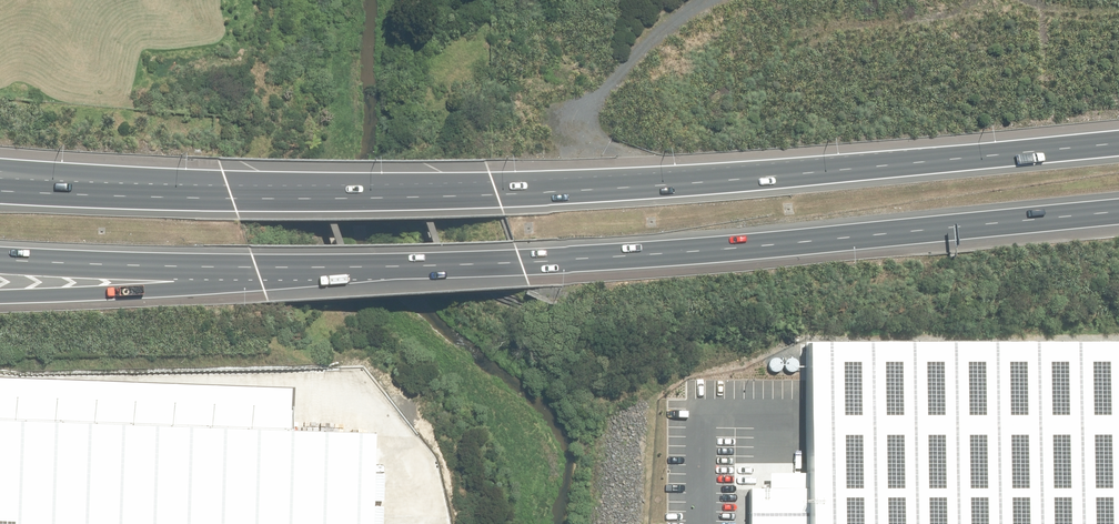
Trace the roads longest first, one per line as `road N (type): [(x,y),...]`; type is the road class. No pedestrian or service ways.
road 1 (motorway): [(230,195),(689,184),(1118,139)]
road 2 (motorway): [(1118,209),(662,255),(307,267)]
road 3 (track): [(674,184),(674,163),(630,158),(562,128),(565,117),(705,0)]
road 4 (motorway): [(307,267),(164,288),(0,297)]
road 5 (motorway): [(307,267),(0,261)]
road 6 (motorway): [(0,169),(230,195)]
road 7 (motorway): [(0,193),(230,195)]

